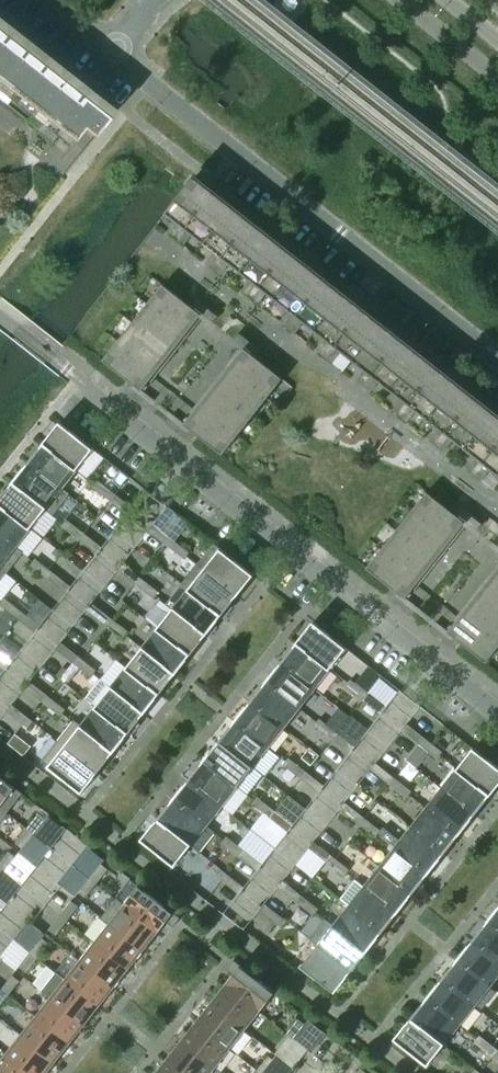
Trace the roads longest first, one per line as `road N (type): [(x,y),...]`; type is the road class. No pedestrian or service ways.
road 1 (residential): [(497,713),(177,462),(0,312)]
road 2 (residential): [(497,358),(113,52)]
road 3 (tertiary): [(401,0),(497,76)]

